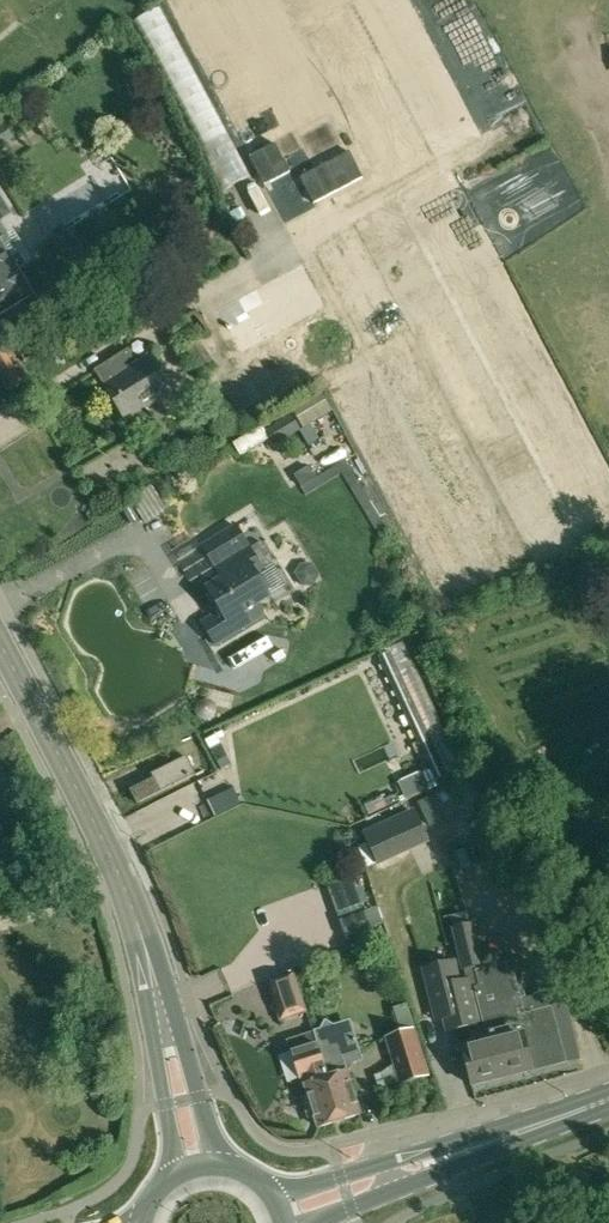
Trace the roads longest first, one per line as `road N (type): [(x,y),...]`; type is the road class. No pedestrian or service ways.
road 1 (secondary): [(196,1165),(136,917),(0,643)]
road 2 (primary): [(282,1212),(608,1098)]

